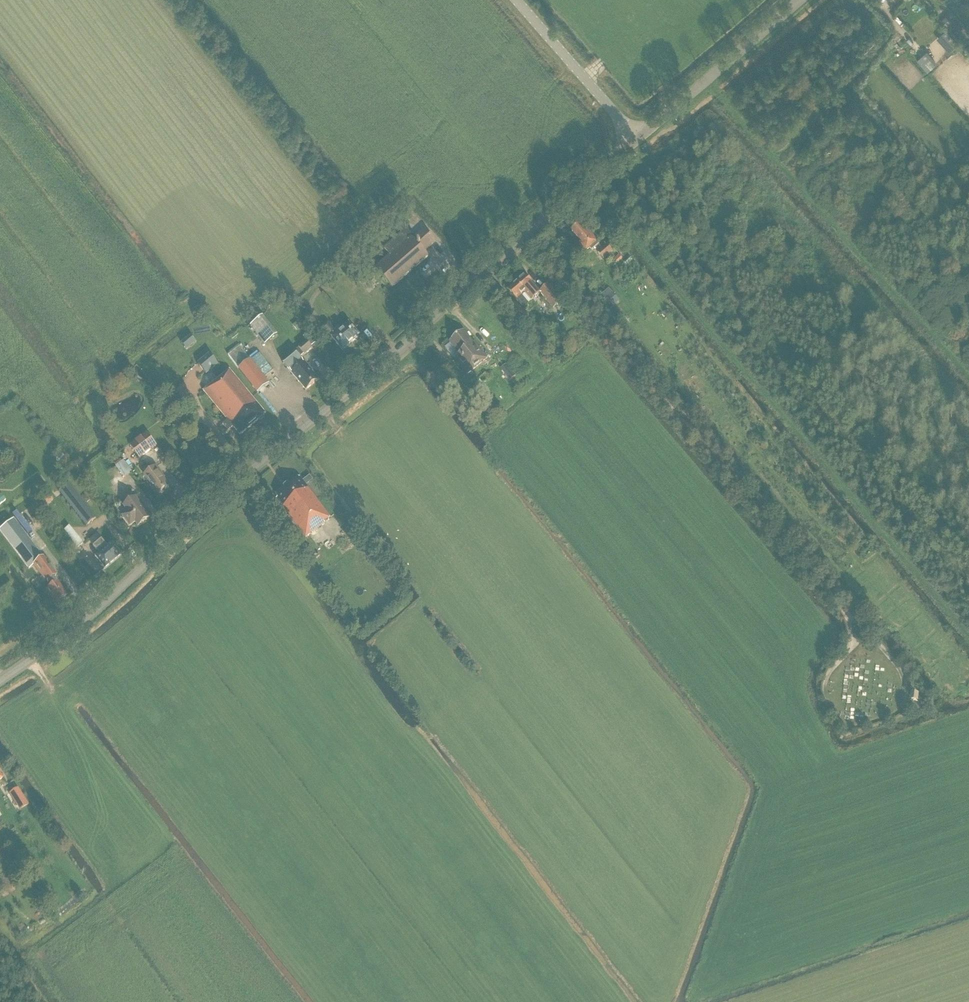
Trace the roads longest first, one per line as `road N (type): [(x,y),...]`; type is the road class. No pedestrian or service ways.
road 1 (tertiary): [(0,685),(98,613),(526,239)]
road 2 (unclassified): [(858,632),(526,239)]
road 3 (unclassified): [(858,632),(825,685),(843,734),(903,714),(907,700),(893,660),(869,636)]
road 4 (tertiary): [(637,138),(799,0)]
road 5 (unclassified): [(637,138),(517,0)]
road 6 (tertiary): [(526,239),(637,138)]

